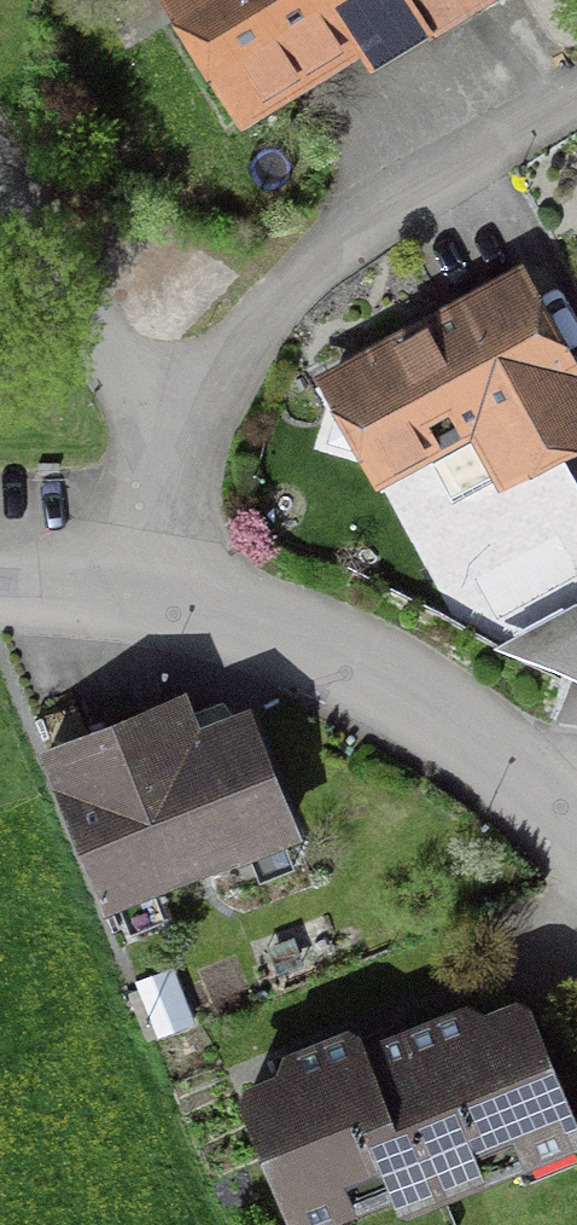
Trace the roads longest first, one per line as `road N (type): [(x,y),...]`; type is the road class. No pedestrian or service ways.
road 1 (residential): [(182,433),(252,330),(318,262),(413,194),(576,104)]
road 2 (residential): [(548,805),(447,720),(353,661),(242,617),(135,597)]
road 3 (residential): [(182,433),(116,360),(0,170)]
road 4 (residential): [(135,597),(154,500),(182,433)]
road 5 (residential): [(135,597),(0,590)]

